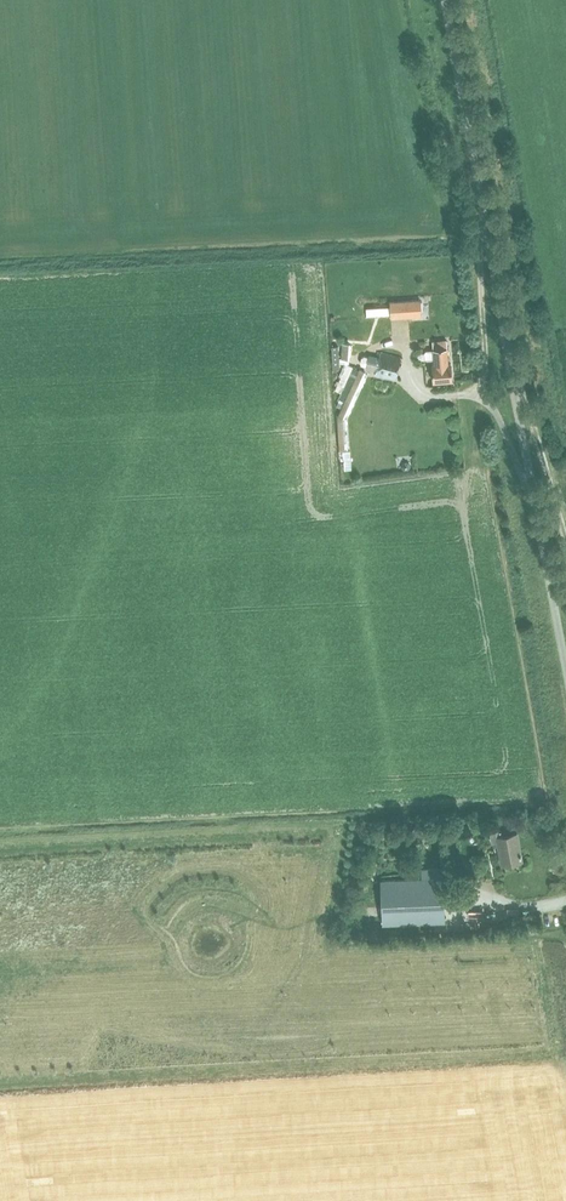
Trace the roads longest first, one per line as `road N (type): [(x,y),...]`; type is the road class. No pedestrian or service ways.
road 1 (tertiary): [(565,656),(446,0)]

